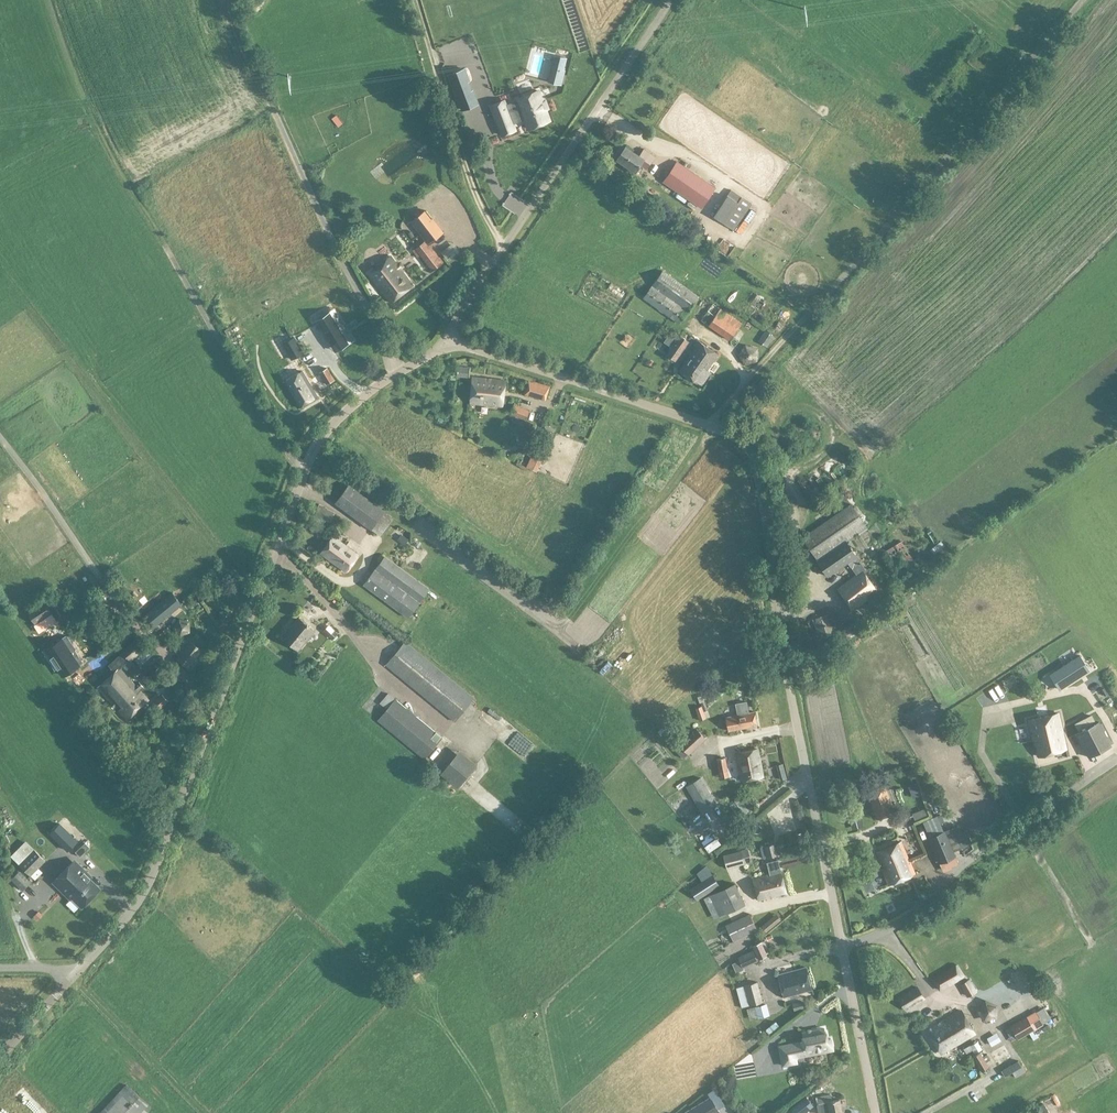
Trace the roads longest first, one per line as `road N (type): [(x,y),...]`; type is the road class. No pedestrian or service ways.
road 1 (unclassified): [(839,946),(748,446),(737,435),(621,394),(444,339)]
road 2 (unclassified): [(71,977),(146,887),(312,451),(354,403),(444,339)]
road 3 (unclassified): [(444,339),(673,0)]
road 4 (track): [(304,470),(258,410),(94,127)]
road 5 (unclassified): [(839,946),(920,913),(942,887),(1116,759)]
road 6 (track): [(506,243),(475,192),(415,0)]
road 7 (track): [(71,977),(211,1112)]
road 8 (unclassified): [(873,1112),(839,946)]

